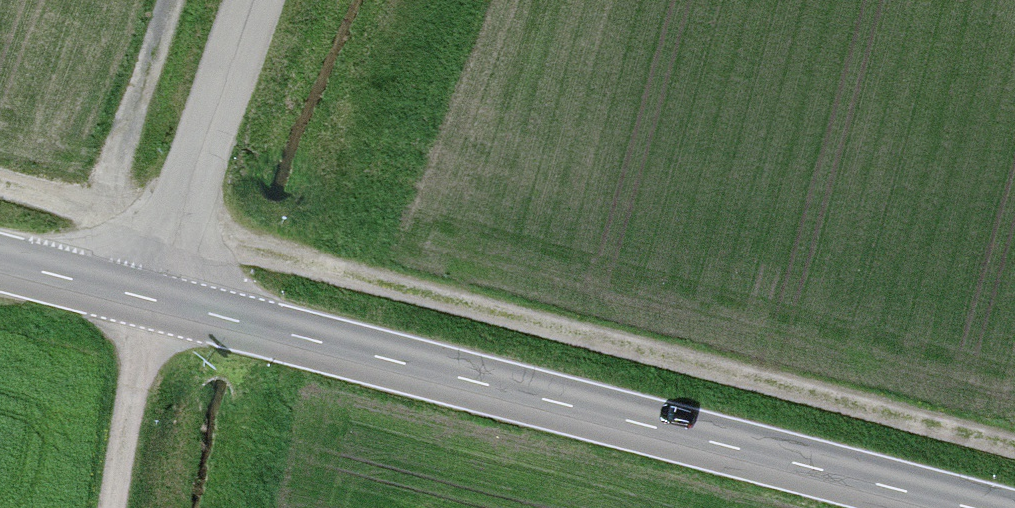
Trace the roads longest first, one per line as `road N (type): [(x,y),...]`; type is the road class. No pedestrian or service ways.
road 1 (track): [(81,211),(1014,450)]
road 2 (secondary): [(155,300),(972,507)]
road 3 (track): [(0,191),(81,211),(106,185),(174,0)]
road 4 (tertiary): [(256,0),(155,300)]
road 5 (track): [(113,507),(155,300)]
road 6 (secondary): [(0,260),(155,300)]

